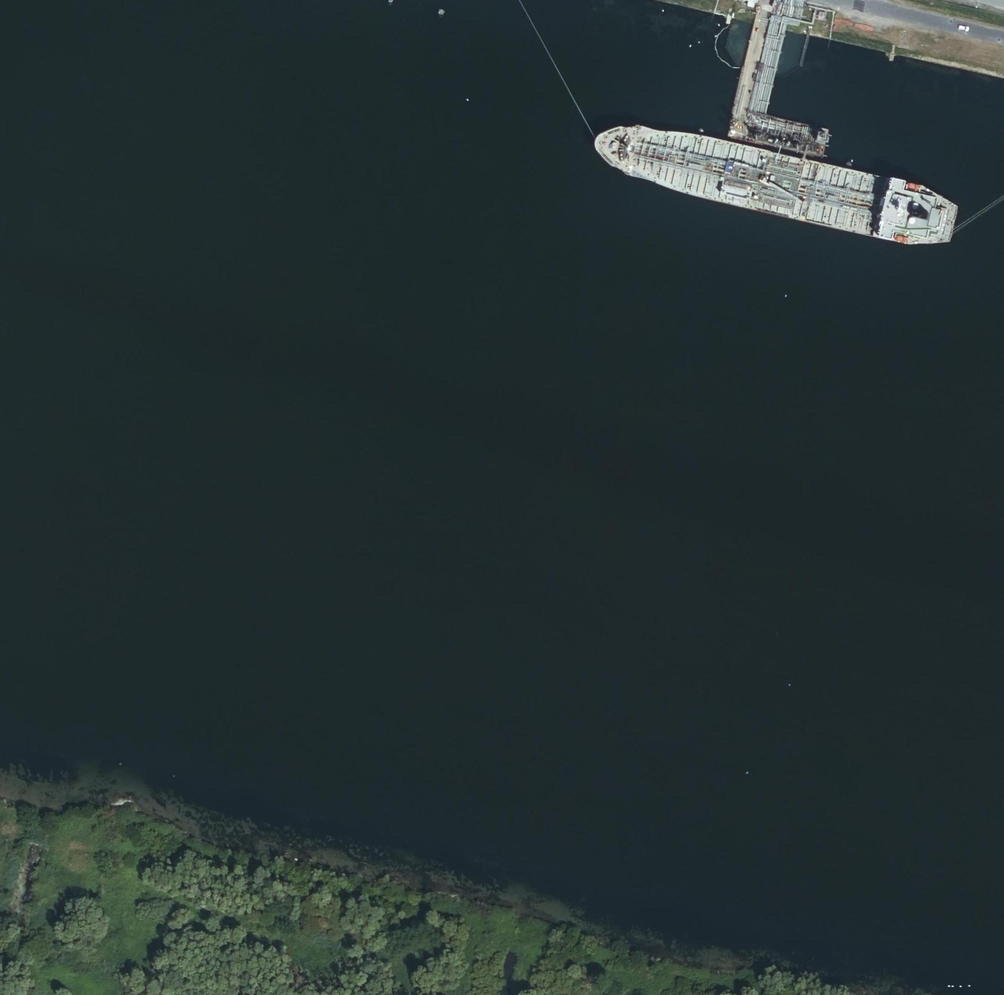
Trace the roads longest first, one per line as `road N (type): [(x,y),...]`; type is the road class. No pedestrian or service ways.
road 1 (unclassified): [(844,0),(1003,36)]

